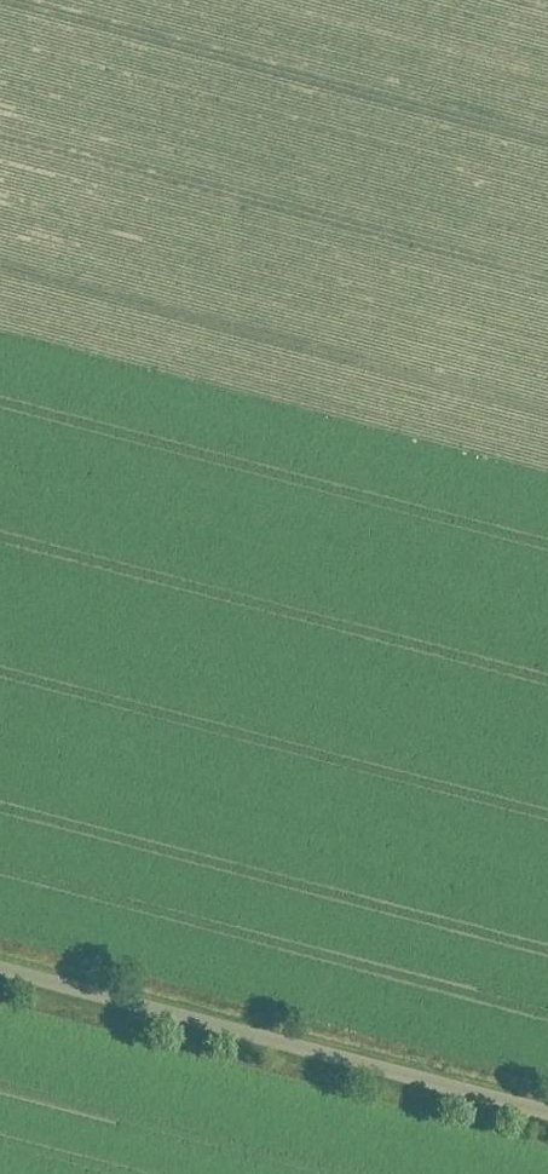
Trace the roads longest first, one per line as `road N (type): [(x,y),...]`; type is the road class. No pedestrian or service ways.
road 1 (residential): [(0,972),(547,1114)]

